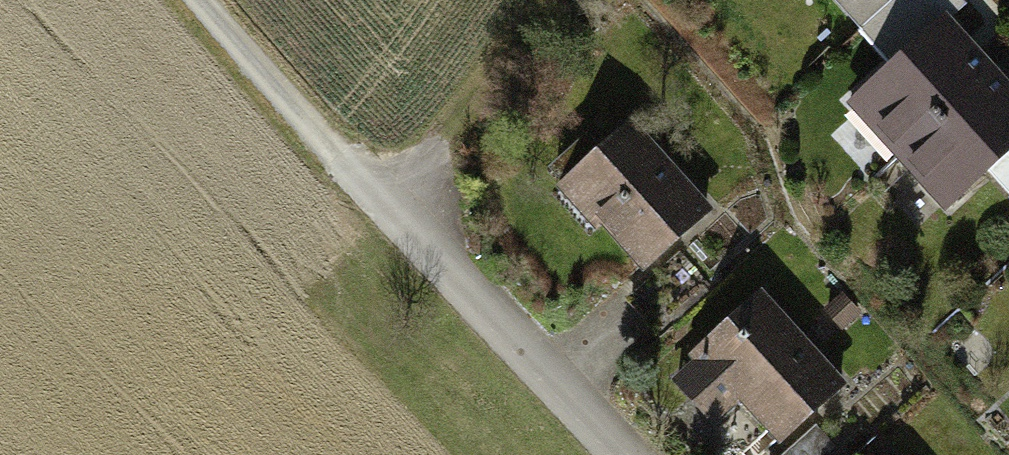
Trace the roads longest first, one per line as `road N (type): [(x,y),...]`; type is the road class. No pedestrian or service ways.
road 1 (residential): [(608,454),(386,216)]
road 2 (track): [(386,216),(206,0)]

